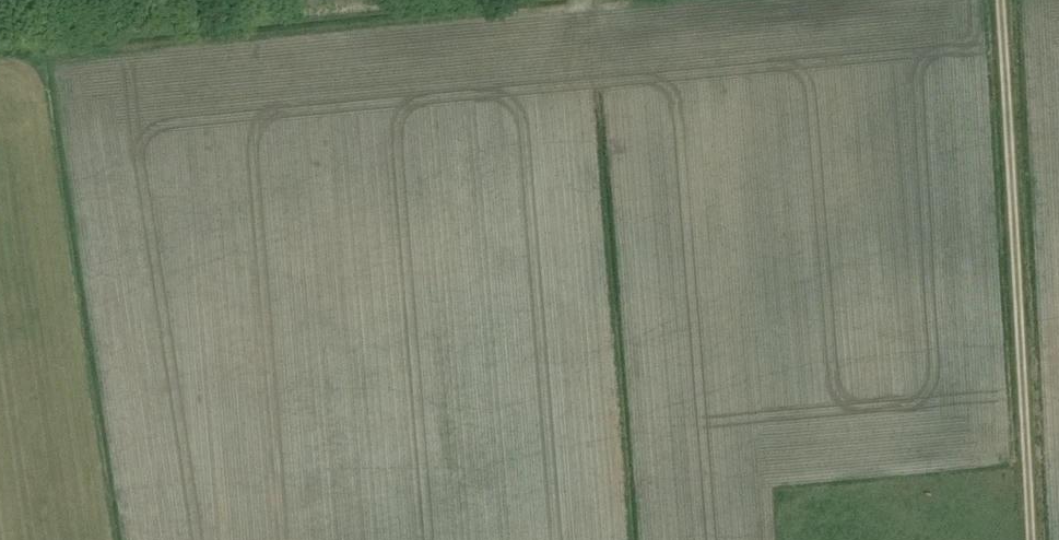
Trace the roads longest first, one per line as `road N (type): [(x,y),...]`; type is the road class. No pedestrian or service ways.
road 1 (unclassified): [(0,22),(236,0)]

